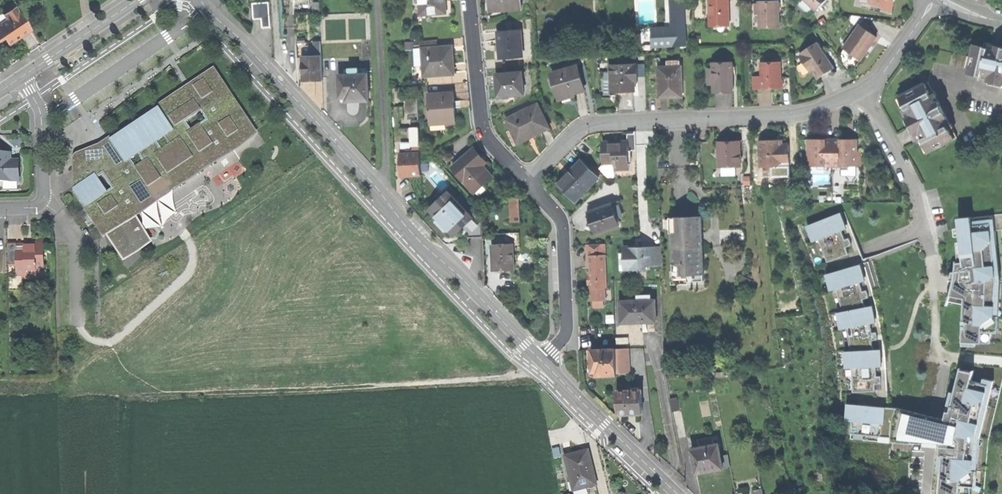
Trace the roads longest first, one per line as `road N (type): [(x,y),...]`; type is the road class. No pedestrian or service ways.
road 1 (residential): [(527,181),(571,135),(597,123),(805,114),(862,91),(880,77),(934,0)]
road 2 (track): [(124,397),(517,376),(542,360)]
road 3 (residential): [(207,0),(386,197)]
road 4 (residential): [(386,197),(542,360)]
road 5 (residential): [(542,360),(566,326),(564,233),(527,181)]
road 6 (residential): [(527,181),(482,125),(470,0)]
road 7 (residential): [(386,197),(375,0)]
road 8 (residential): [(542,360),(678,493)]
road 9 (residential): [(80,325),(77,240),(39,199)]
road 10 (residential): [(23,77),(137,0)]
road 11 (residential): [(39,199),(41,111),(23,77)]

